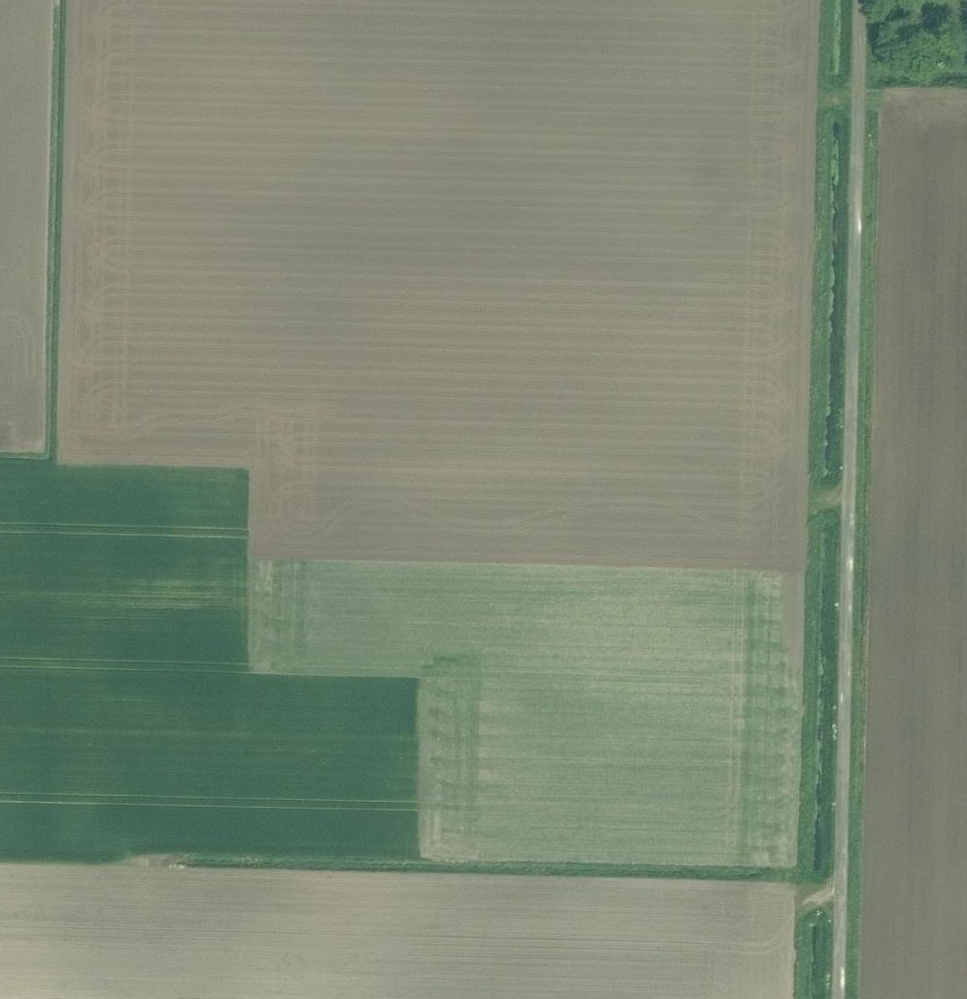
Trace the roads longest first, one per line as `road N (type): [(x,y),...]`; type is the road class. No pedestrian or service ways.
road 1 (track): [(864,0),(836,998)]

